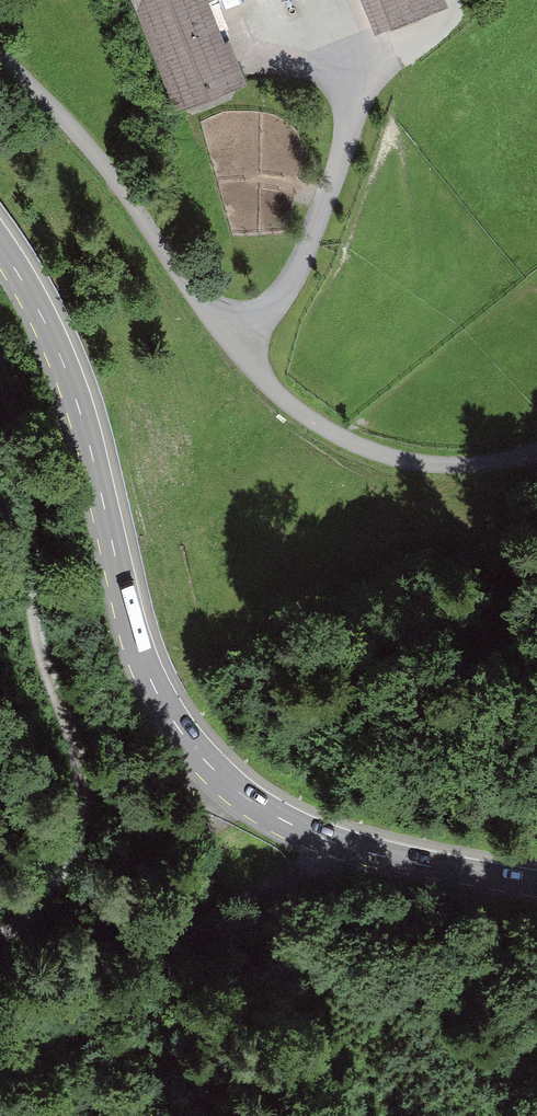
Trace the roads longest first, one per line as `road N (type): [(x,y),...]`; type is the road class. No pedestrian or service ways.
road 1 (tertiary): [(0,248),(40,317),(82,421),(143,666),(200,756),(297,831),(536,883)]
road 2 (track): [(0,59),(119,188),(229,342),(323,429),(383,457),(446,467),(536,450)]
road 3 (track): [(0,374),(30,512),(38,652),(84,791),(78,837),(21,920),(0,937)]

